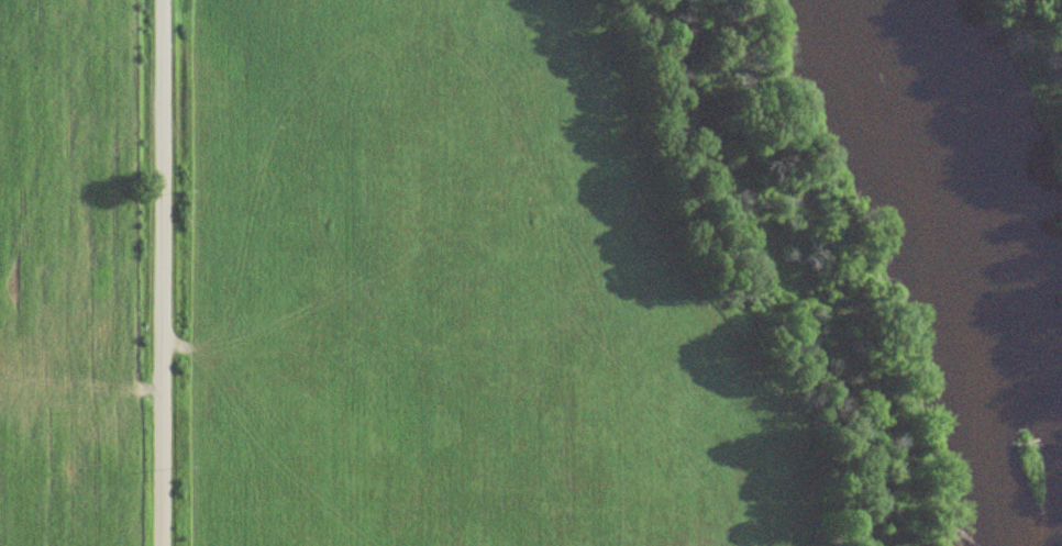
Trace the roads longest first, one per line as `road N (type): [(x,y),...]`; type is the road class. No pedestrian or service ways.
road 1 (residential): [(154,545),(156,0)]

